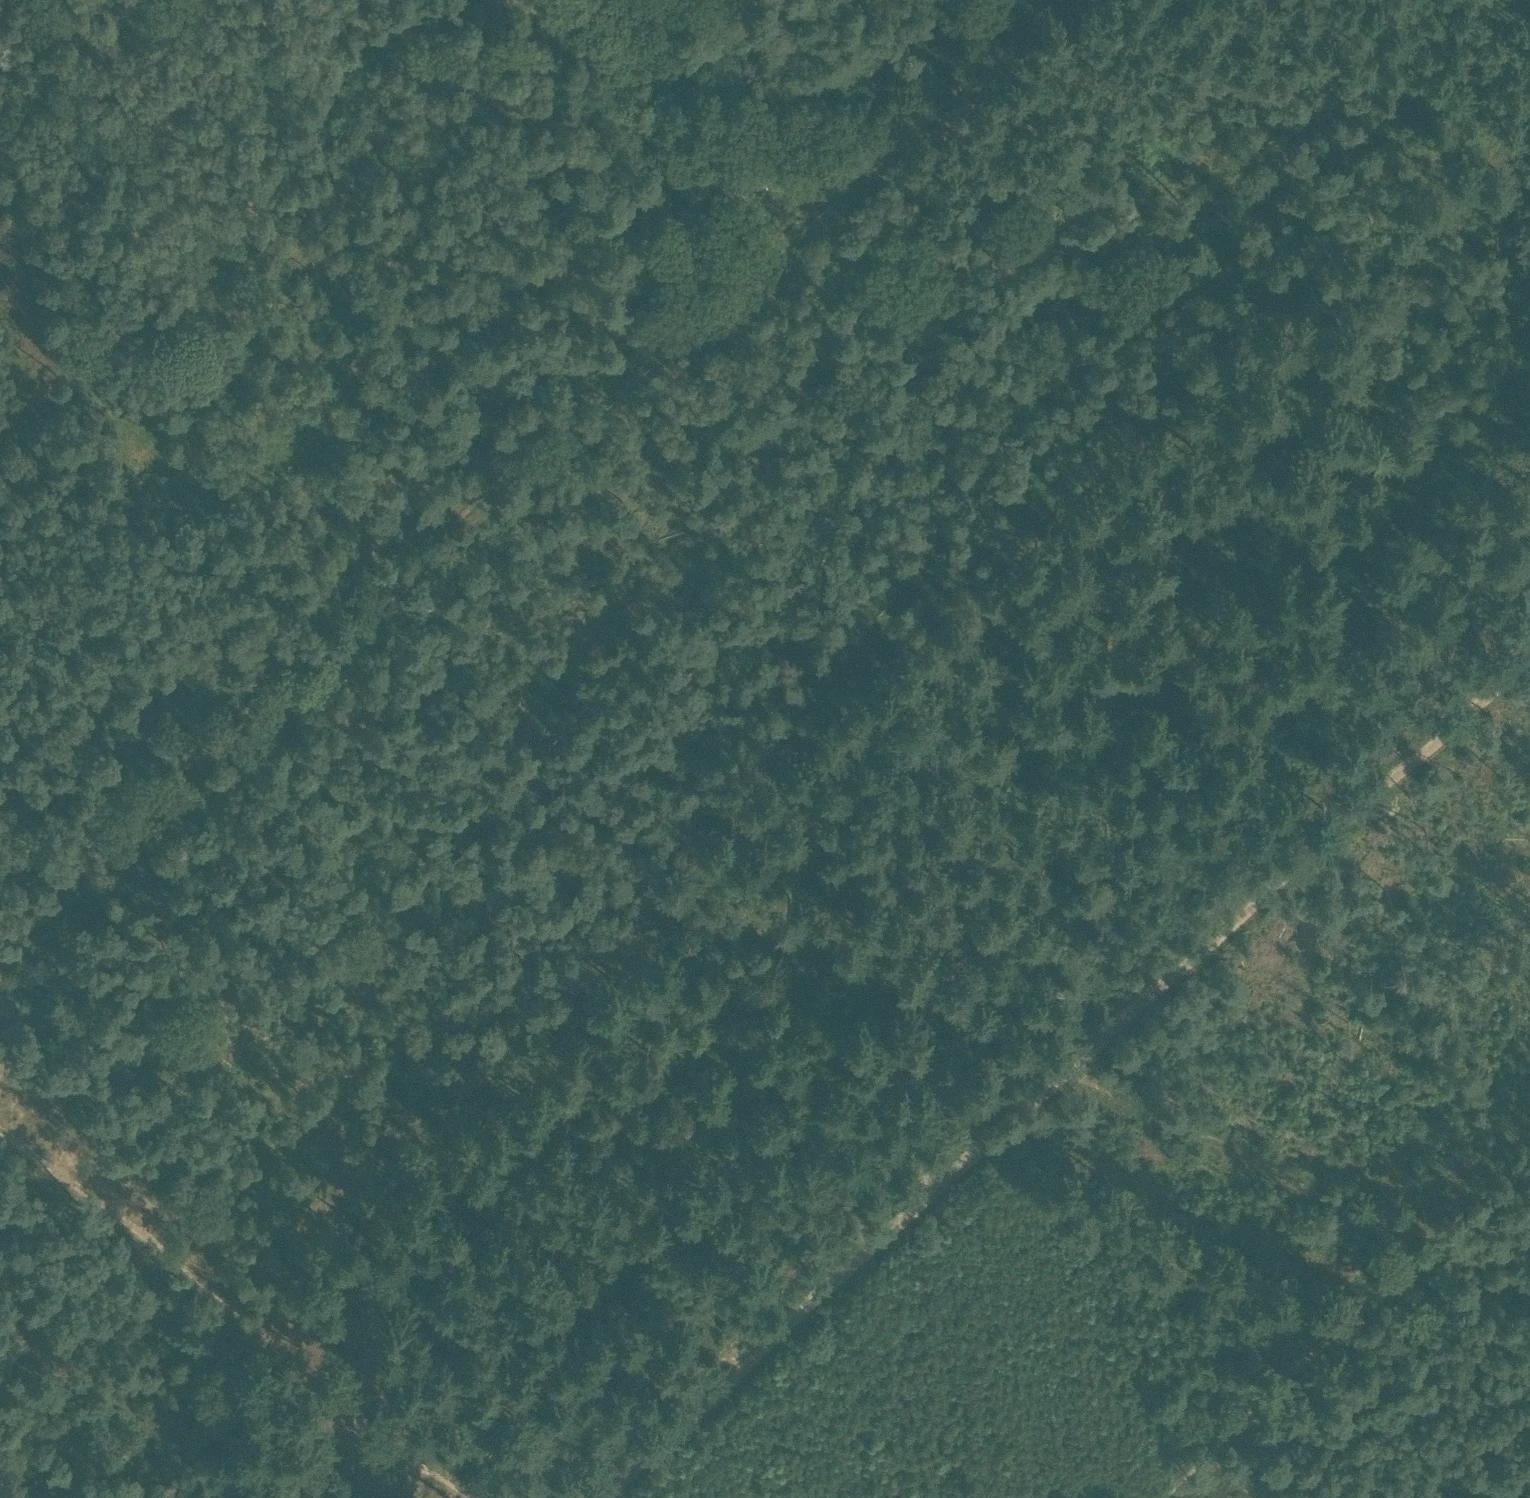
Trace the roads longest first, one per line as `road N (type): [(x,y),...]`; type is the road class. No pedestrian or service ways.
road 1 (track): [(1529,119),(3,1497)]
road 2 (track): [(0,940),(1044,0)]
road 3 (track): [(288,267),(261,353),(288,446),(278,692),(1076,1054)]
road 4 (track): [(333,0),(306,210),(288,267),(240,315),(223,459),(43,712),(0,758)]
road 5 (track): [(223,459),(349,422),(388,362),(462,0)]

